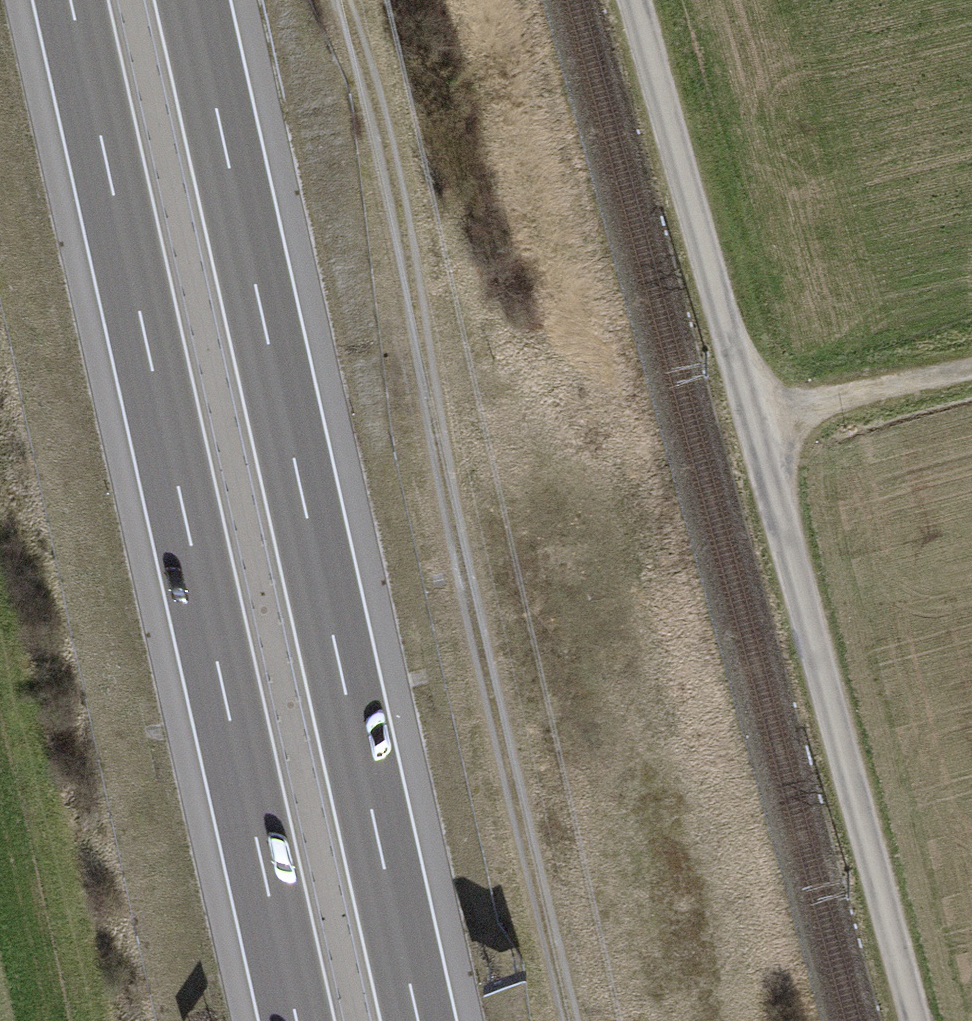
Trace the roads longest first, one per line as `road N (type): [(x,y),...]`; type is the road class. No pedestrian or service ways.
road 1 (track): [(913,1020),(635,0)]
road 2 (track): [(326,0),(377,111),(563,1020)]
road 3 (motorway): [(71,0),(298,1020)]
road 4 (motorway): [(419,1020),(193,0)]
road 5 (track): [(971,372),(752,420)]

